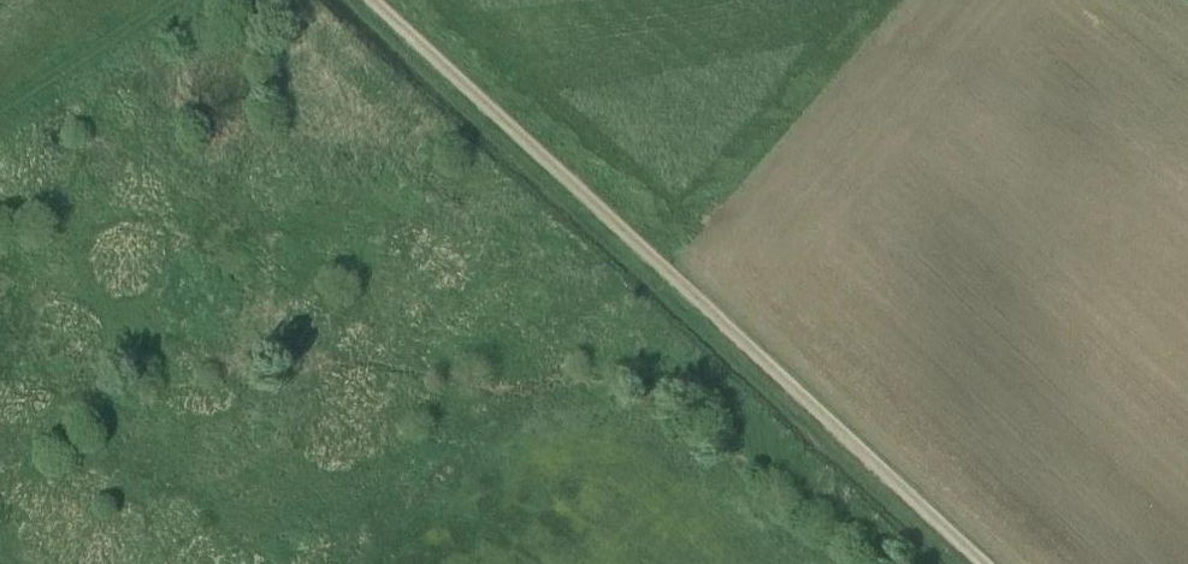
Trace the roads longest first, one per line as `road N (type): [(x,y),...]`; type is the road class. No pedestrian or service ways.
road 1 (track): [(978,563),(367,0)]
road 2 (track): [(0,132),(203,0)]

